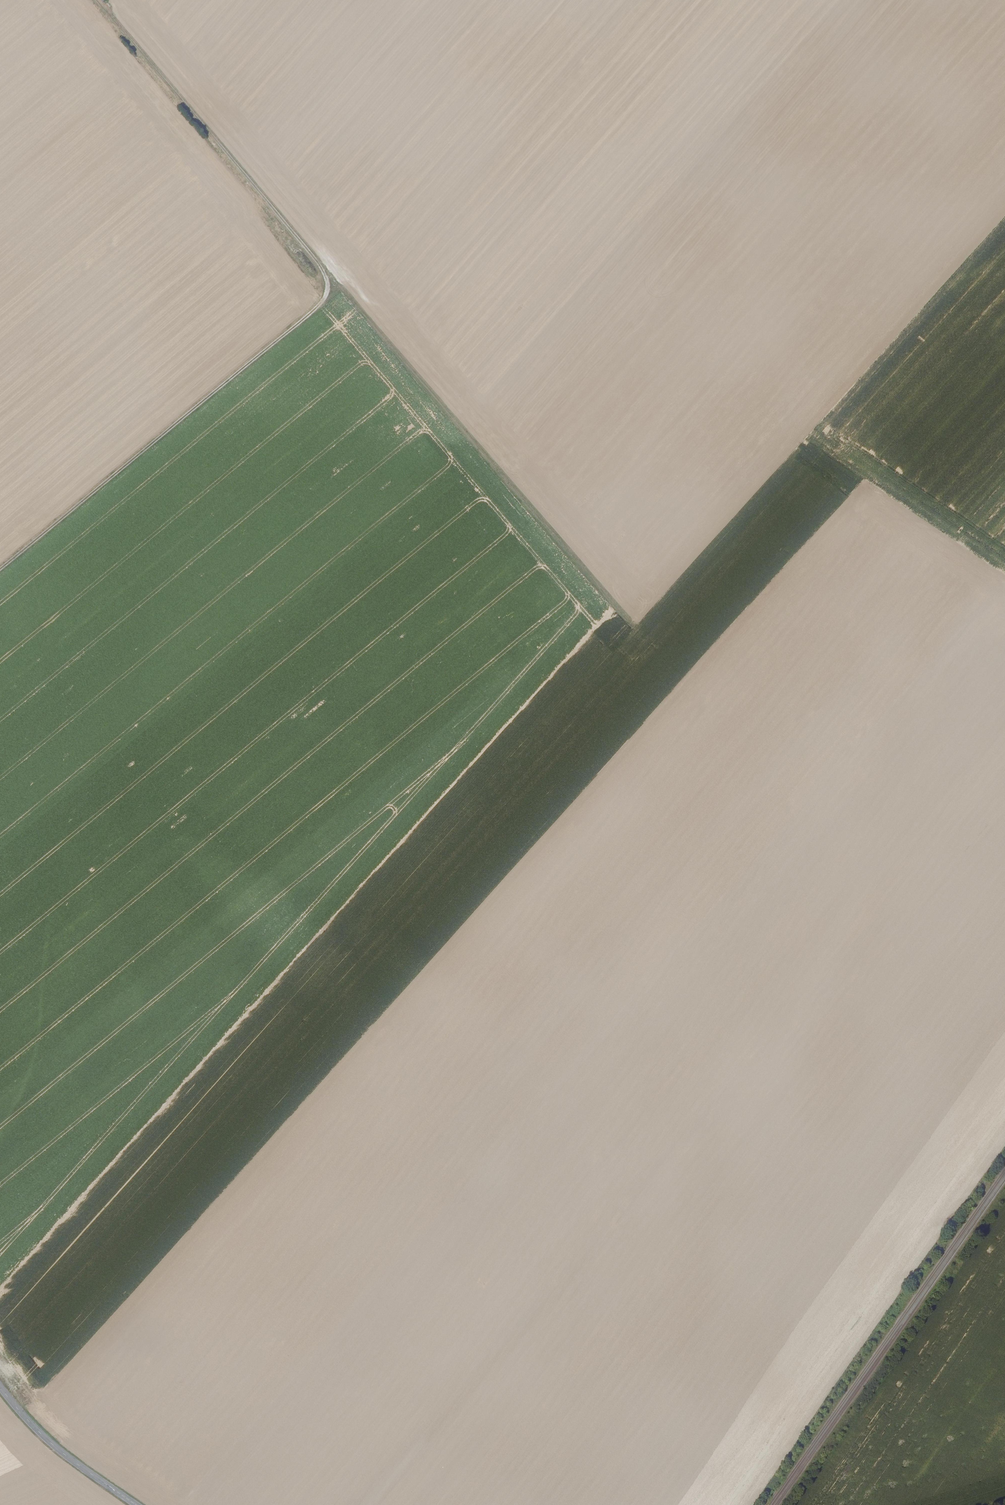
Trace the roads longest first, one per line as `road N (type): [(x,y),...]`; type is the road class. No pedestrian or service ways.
road 1 (track): [(94,0),(335,285),(0,567)]
road 2 (track): [(632,622),(335,285)]
road 3 (tertiary): [(136,1504),(52,1444),(0,1387)]

